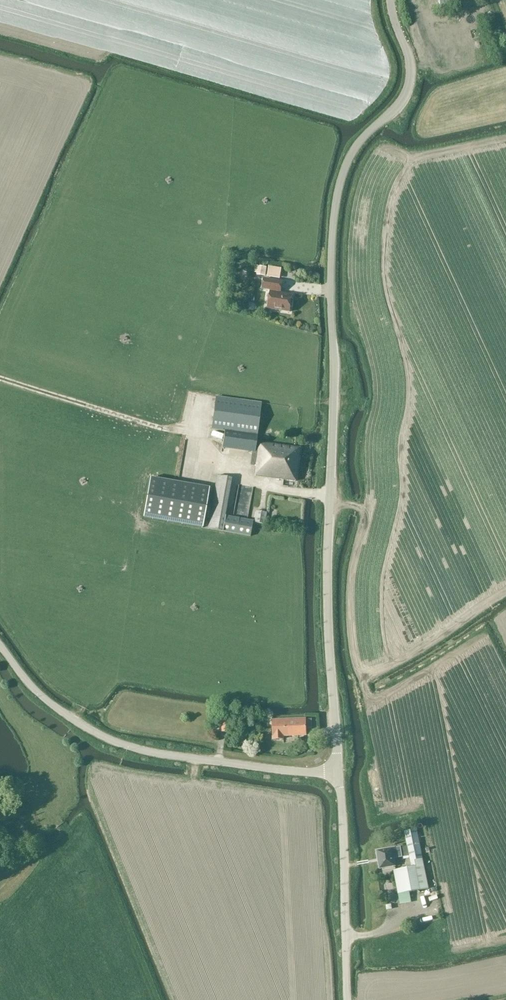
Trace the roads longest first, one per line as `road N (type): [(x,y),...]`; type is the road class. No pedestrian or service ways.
road 1 (unclassified): [(339,774),(326,575),(333,223),(350,158),(408,92),(409,58),(389,0)]
road 2 (unclassified): [(0,646),(41,695),(113,742),(339,774)]
road 3 (unclassified): [(349,999),(339,774)]

